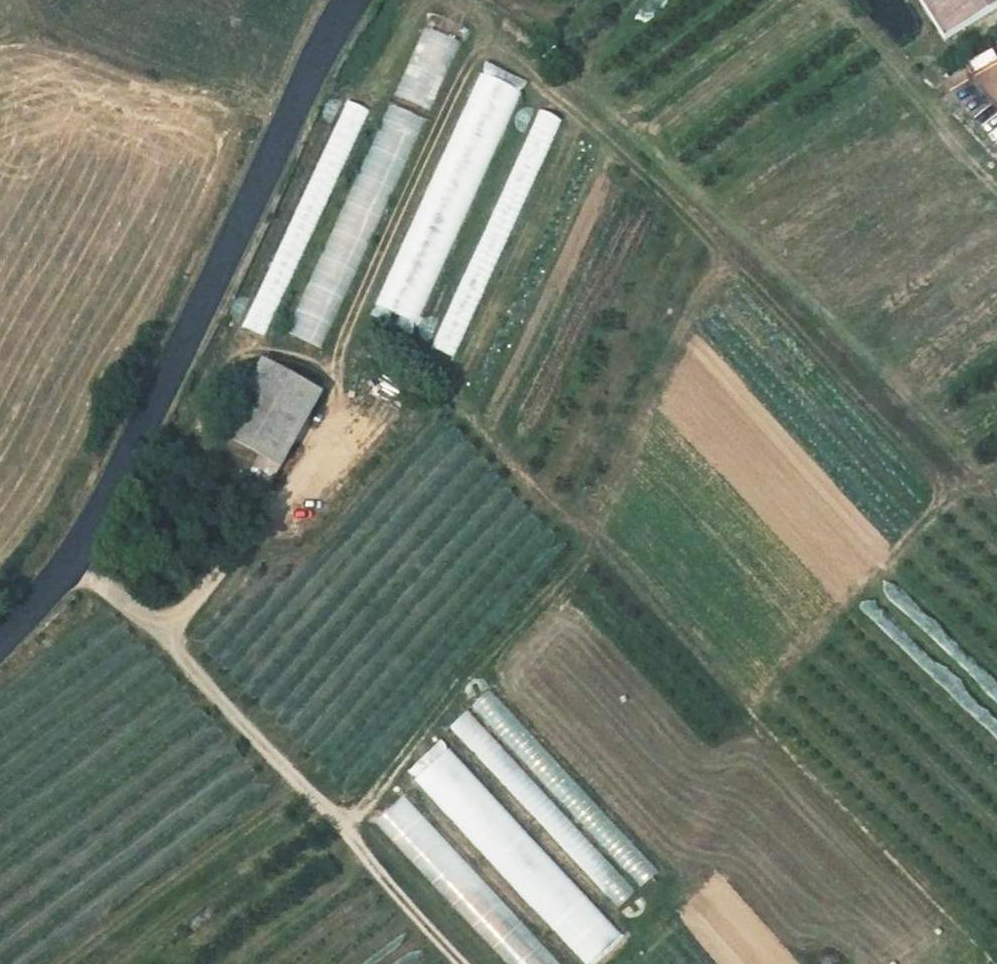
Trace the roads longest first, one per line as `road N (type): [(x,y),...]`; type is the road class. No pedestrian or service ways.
road 1 (primary): [(0,634),(77,540),(346,0)]

